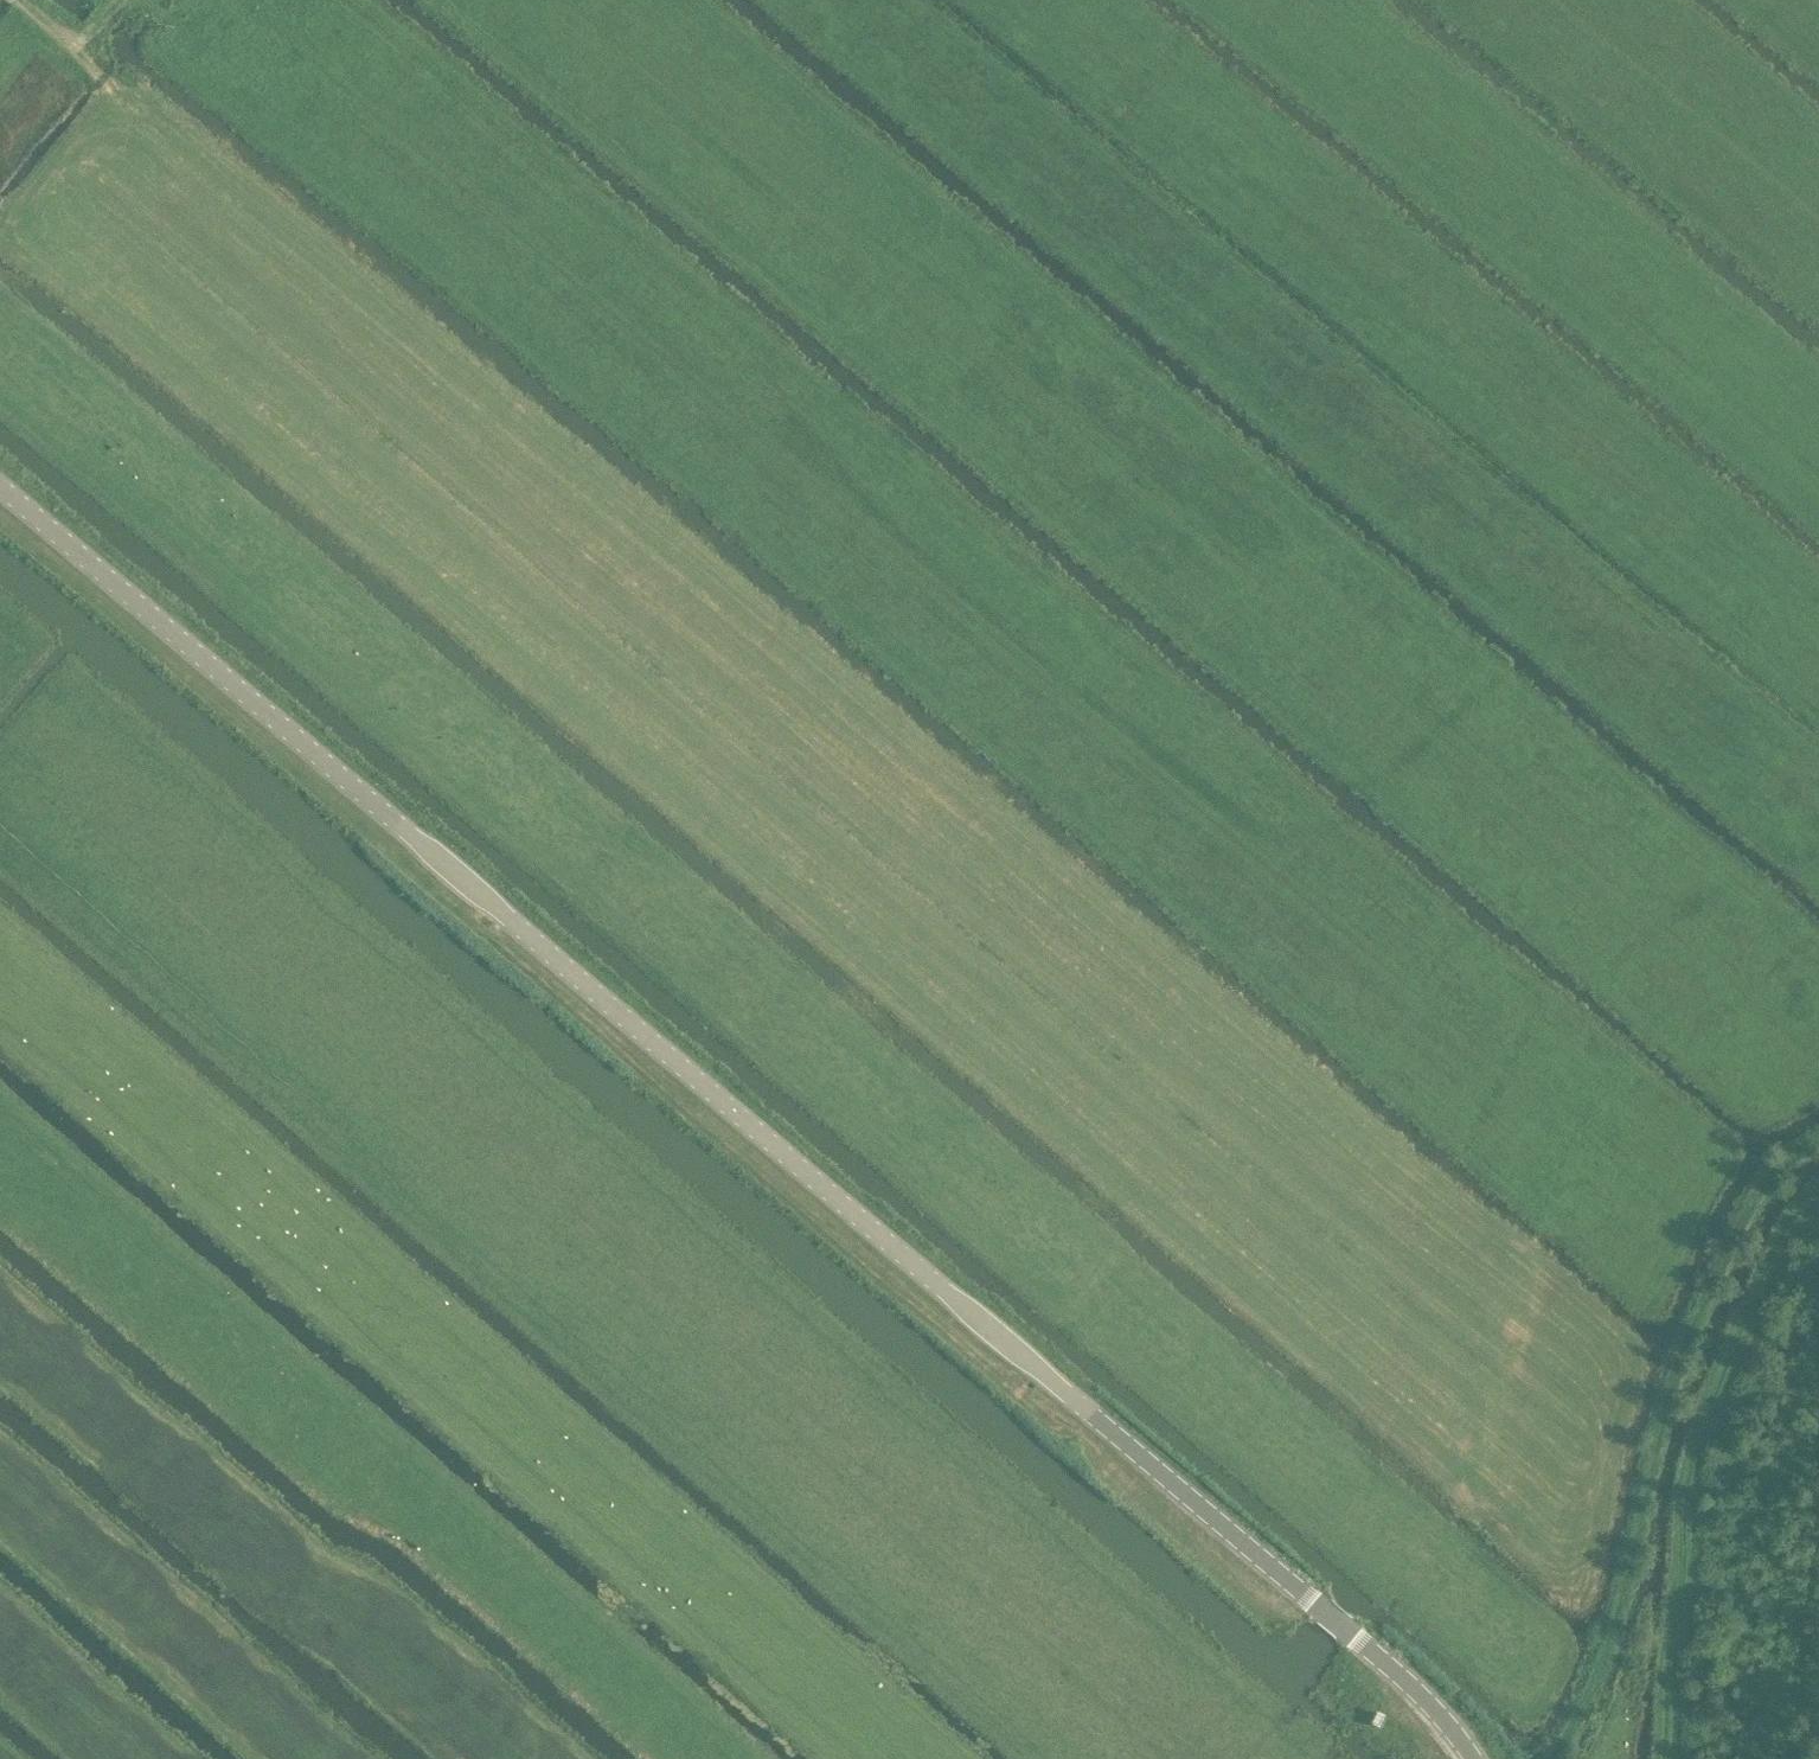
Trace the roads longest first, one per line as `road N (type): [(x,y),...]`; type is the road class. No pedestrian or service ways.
road 1 (tertiary): [(1464,1758),(1418,1703),(1271,1570),(0,490)]

